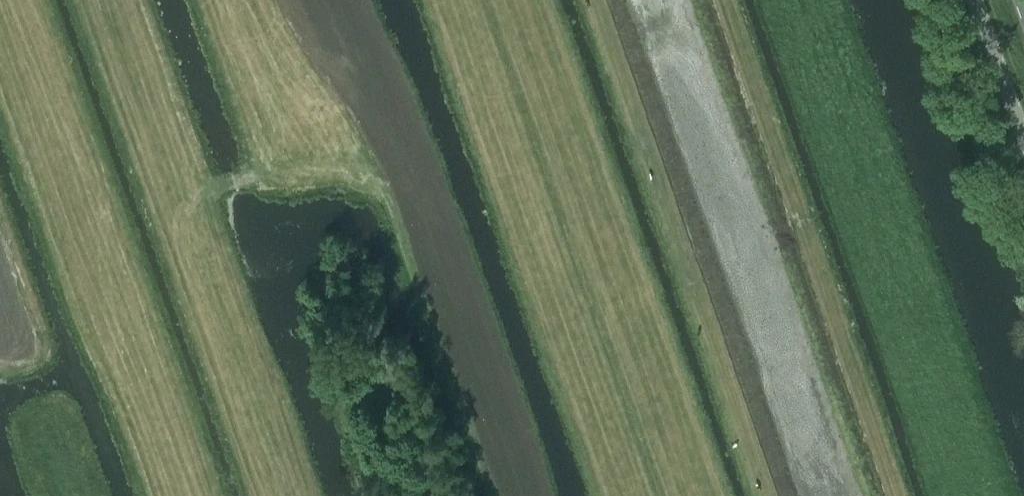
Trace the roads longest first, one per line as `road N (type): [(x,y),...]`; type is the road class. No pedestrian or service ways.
road 1 (unclassified): [(1023,143),(975,0)]

